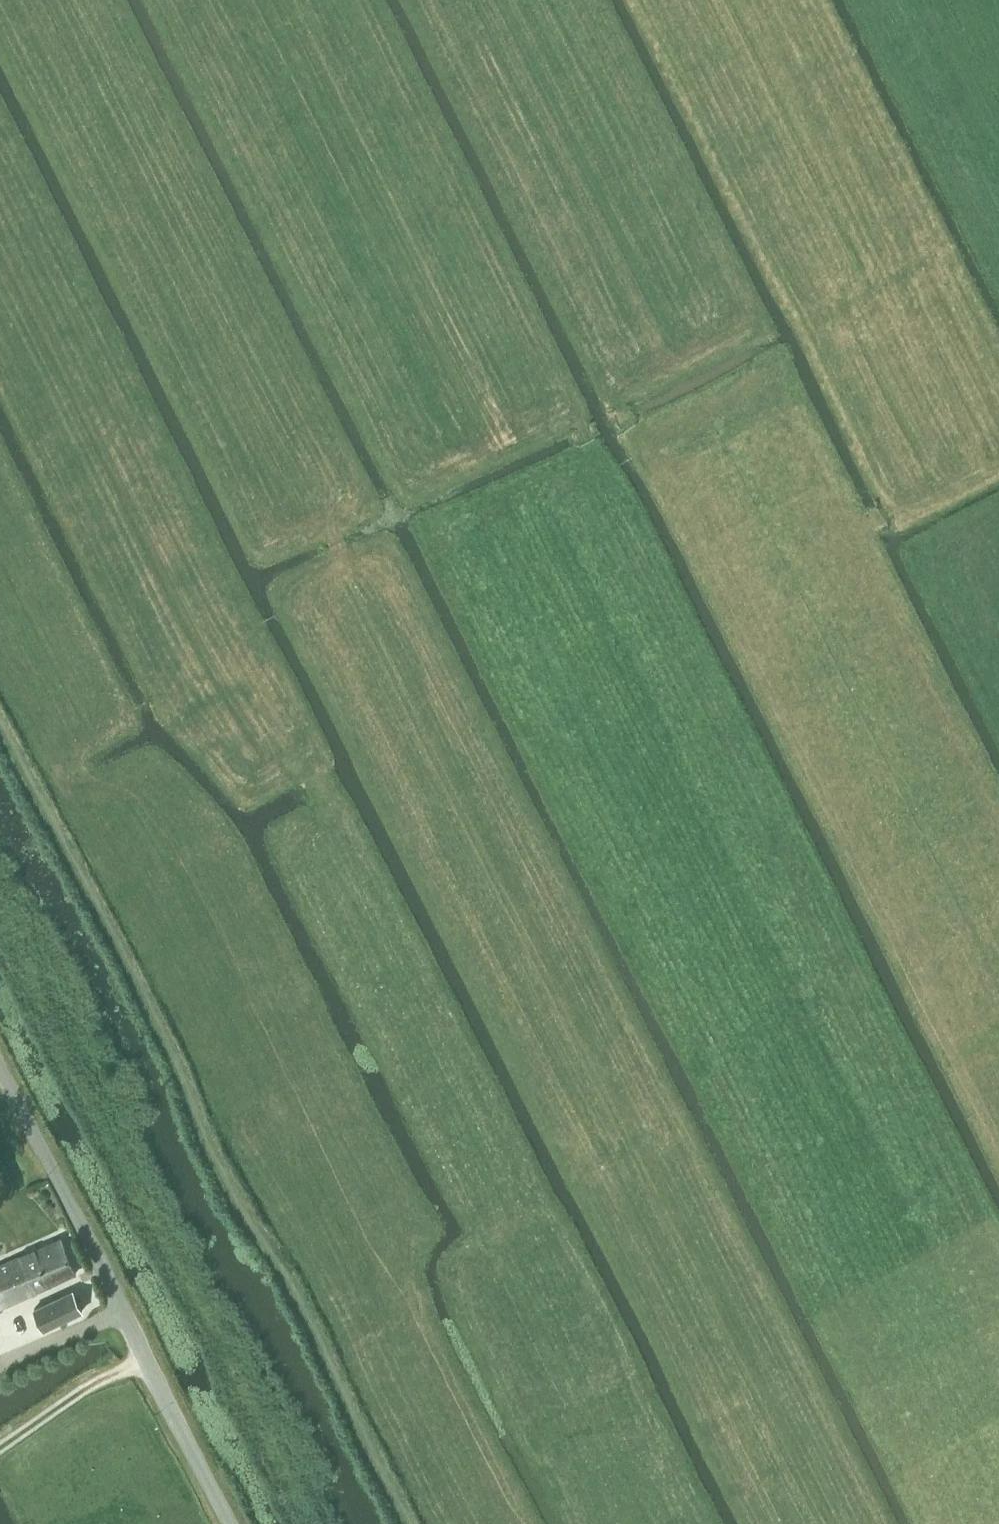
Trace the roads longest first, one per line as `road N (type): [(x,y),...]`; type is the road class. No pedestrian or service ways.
road 1 (unclassified): [(231,1523),(0,1064)]
road 2 (track): [(148,1358),(0,1447)]
road 3 (track): [(123,1309),(0,1367)]

